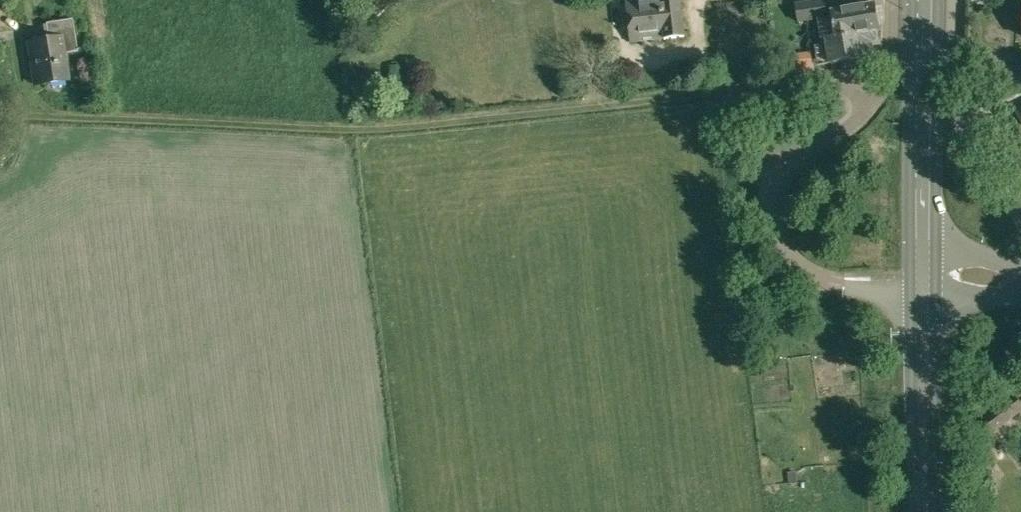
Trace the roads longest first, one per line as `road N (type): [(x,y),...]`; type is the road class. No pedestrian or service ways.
road 1 (residential): [(895,0),(893,58),(874,107),(790,164),(773,226),(801,270),(923,293)]
road 2 (primary): [(922,239),(919,0)]
road 3 (residential): [(1020,214),(964,128),(957,0)]
road 4 (primary): [(930,511),(923,293)]

